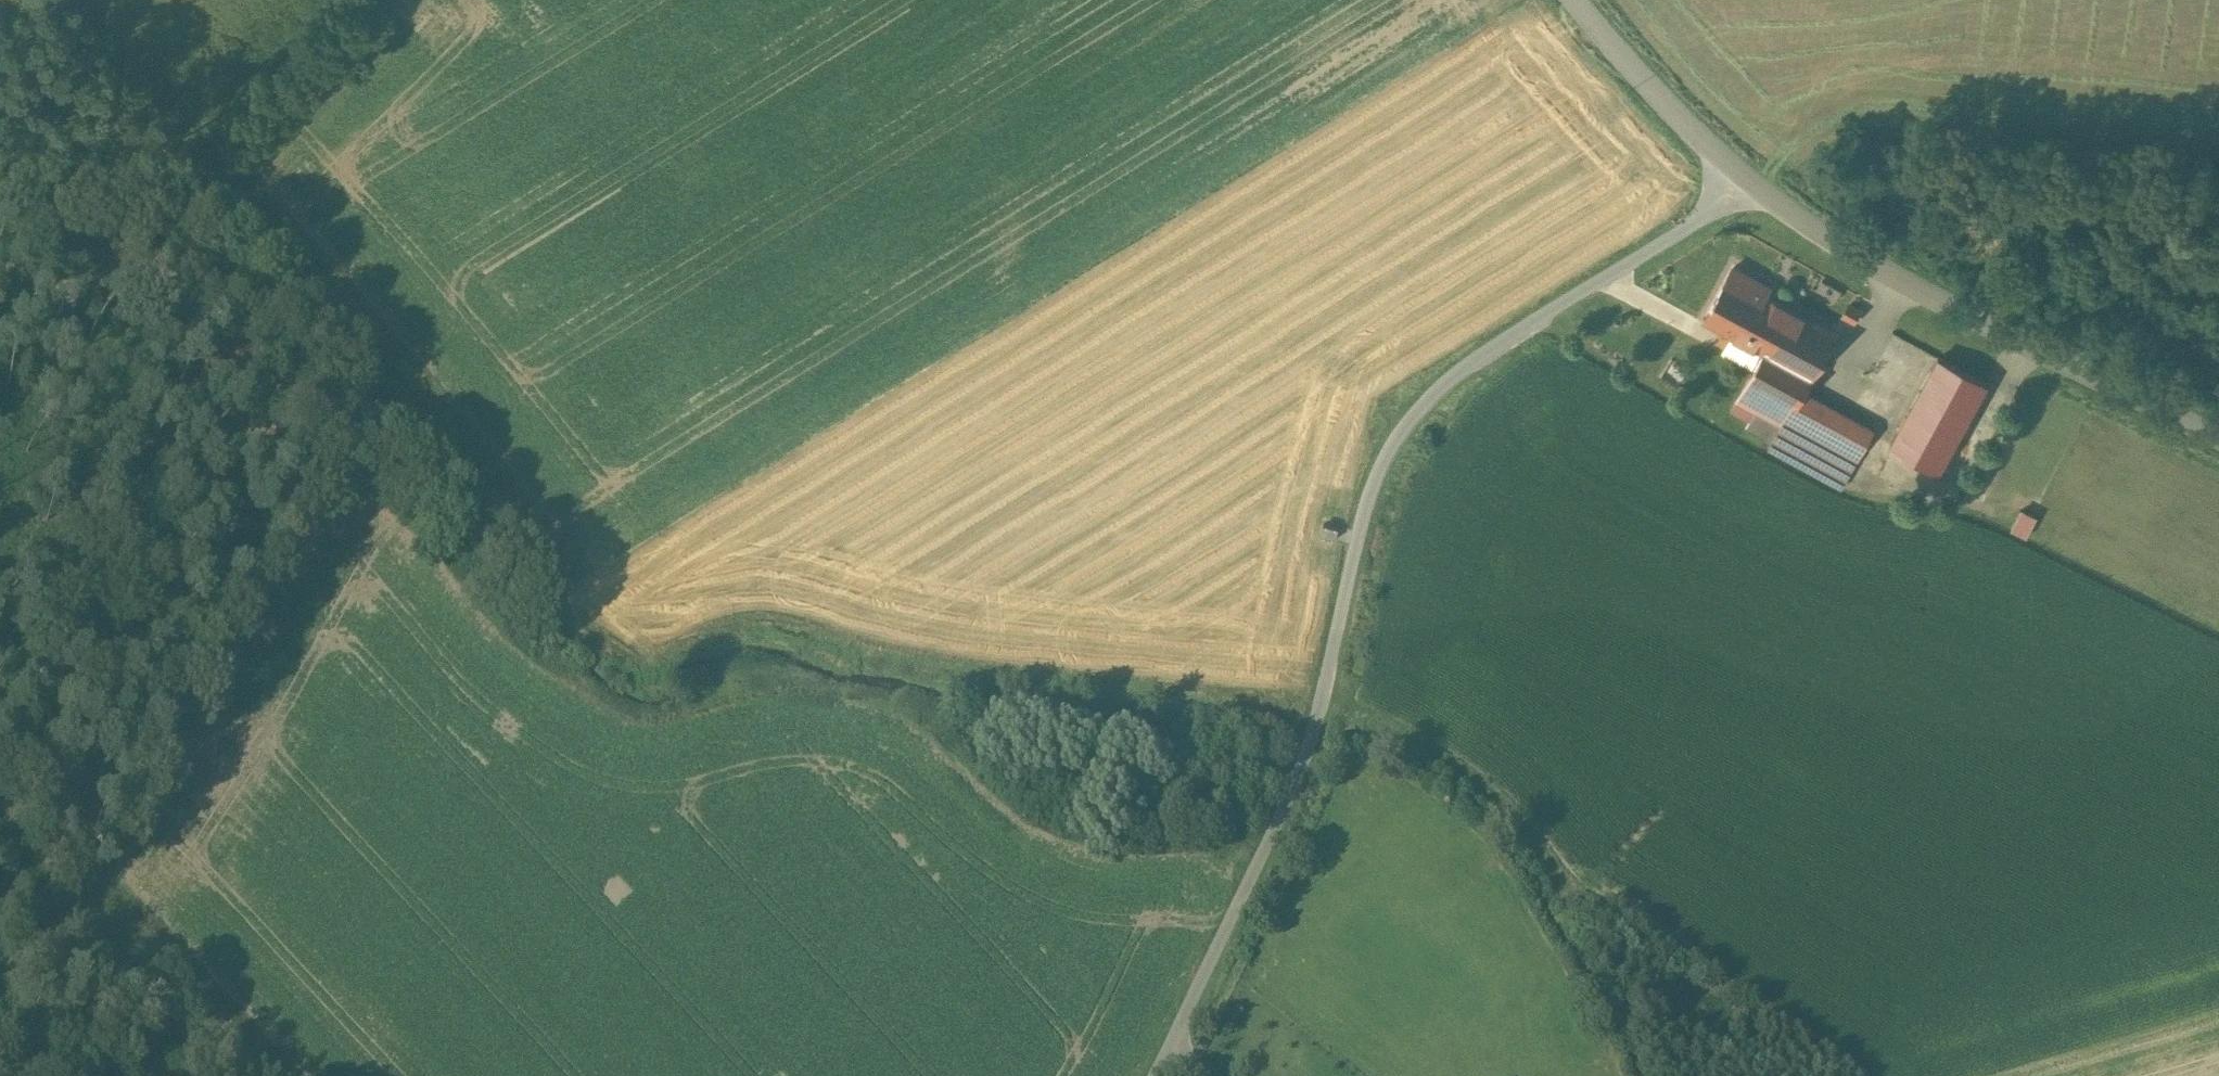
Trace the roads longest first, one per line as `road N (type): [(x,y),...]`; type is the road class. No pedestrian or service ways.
road 1 (unclassified): [(1154,1075),(1308,748),(1363,517),(1396,441),(1457,374),(1750,183)]
road 2 (unclassified): [(1750,183),(1913,286),(2218,437)]
road 3 (unclassified): [(1573,0),(1638,77),(1750,183)]
road 4 (unclassified): [(0,893),(168,1075)]

